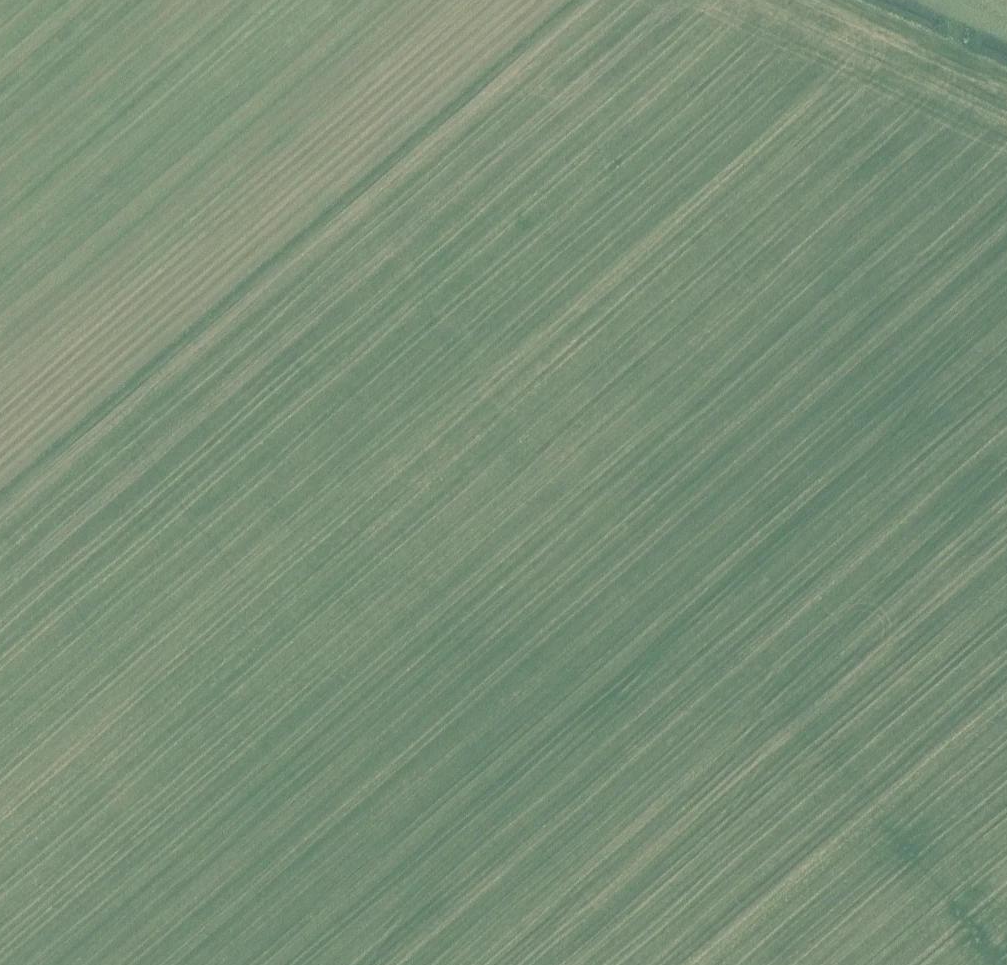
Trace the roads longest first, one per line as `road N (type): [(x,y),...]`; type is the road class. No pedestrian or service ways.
road 1 (track): [(942,0),(945,53),(1006,81)]

